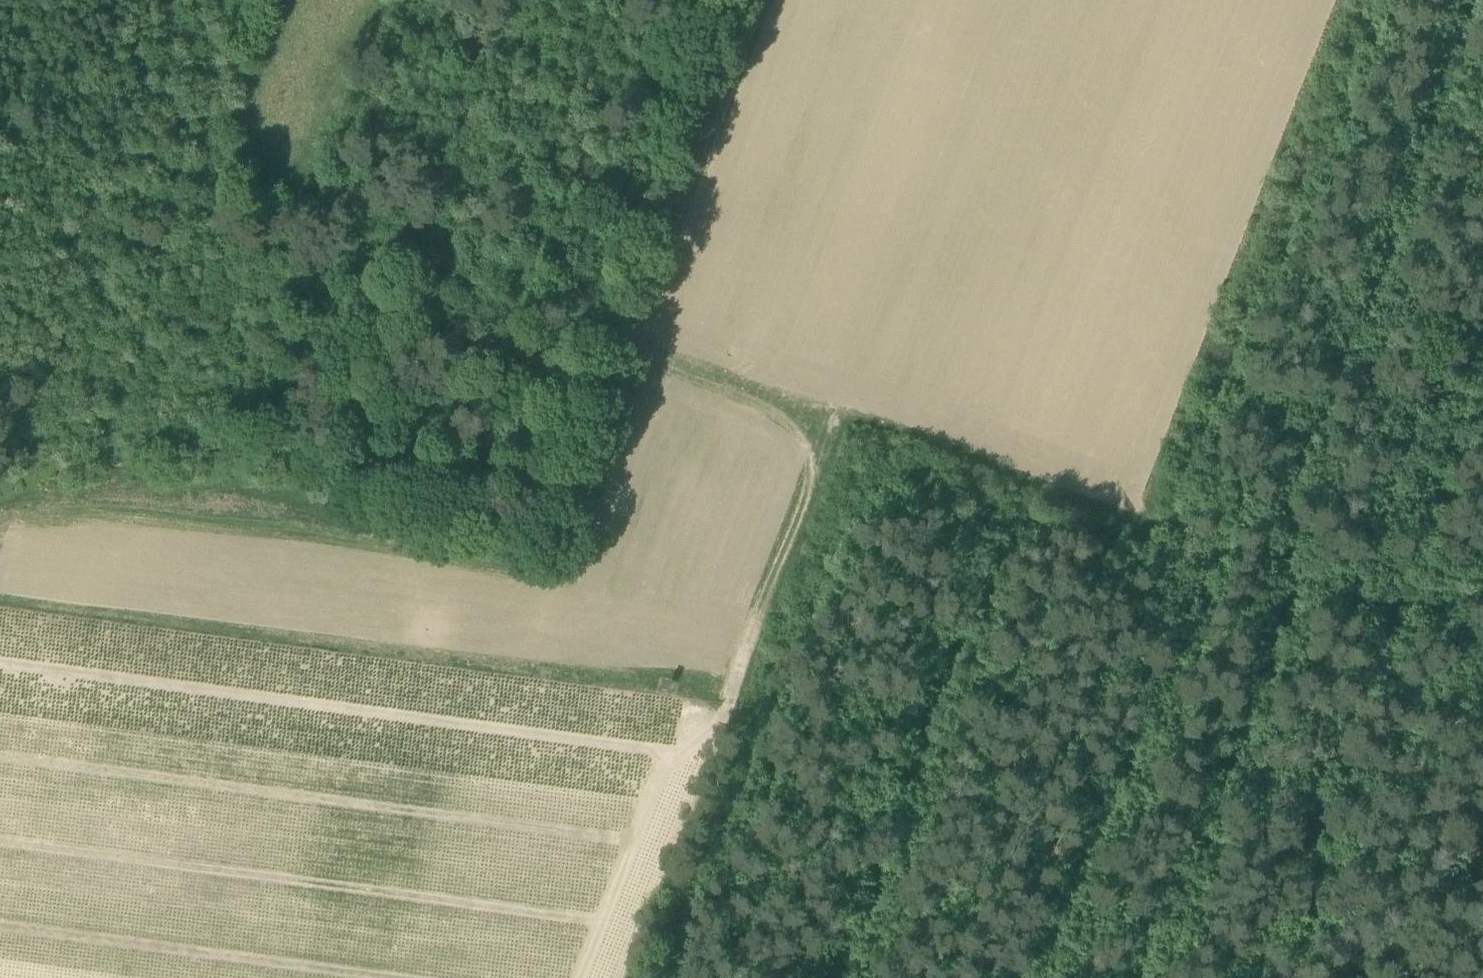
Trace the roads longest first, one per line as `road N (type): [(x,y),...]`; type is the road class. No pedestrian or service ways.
road 1 (track): [(0,493),(78,469),(226,450),(580,562),(646,360)]
road 2 (track): [(758,0),(646,360)]

